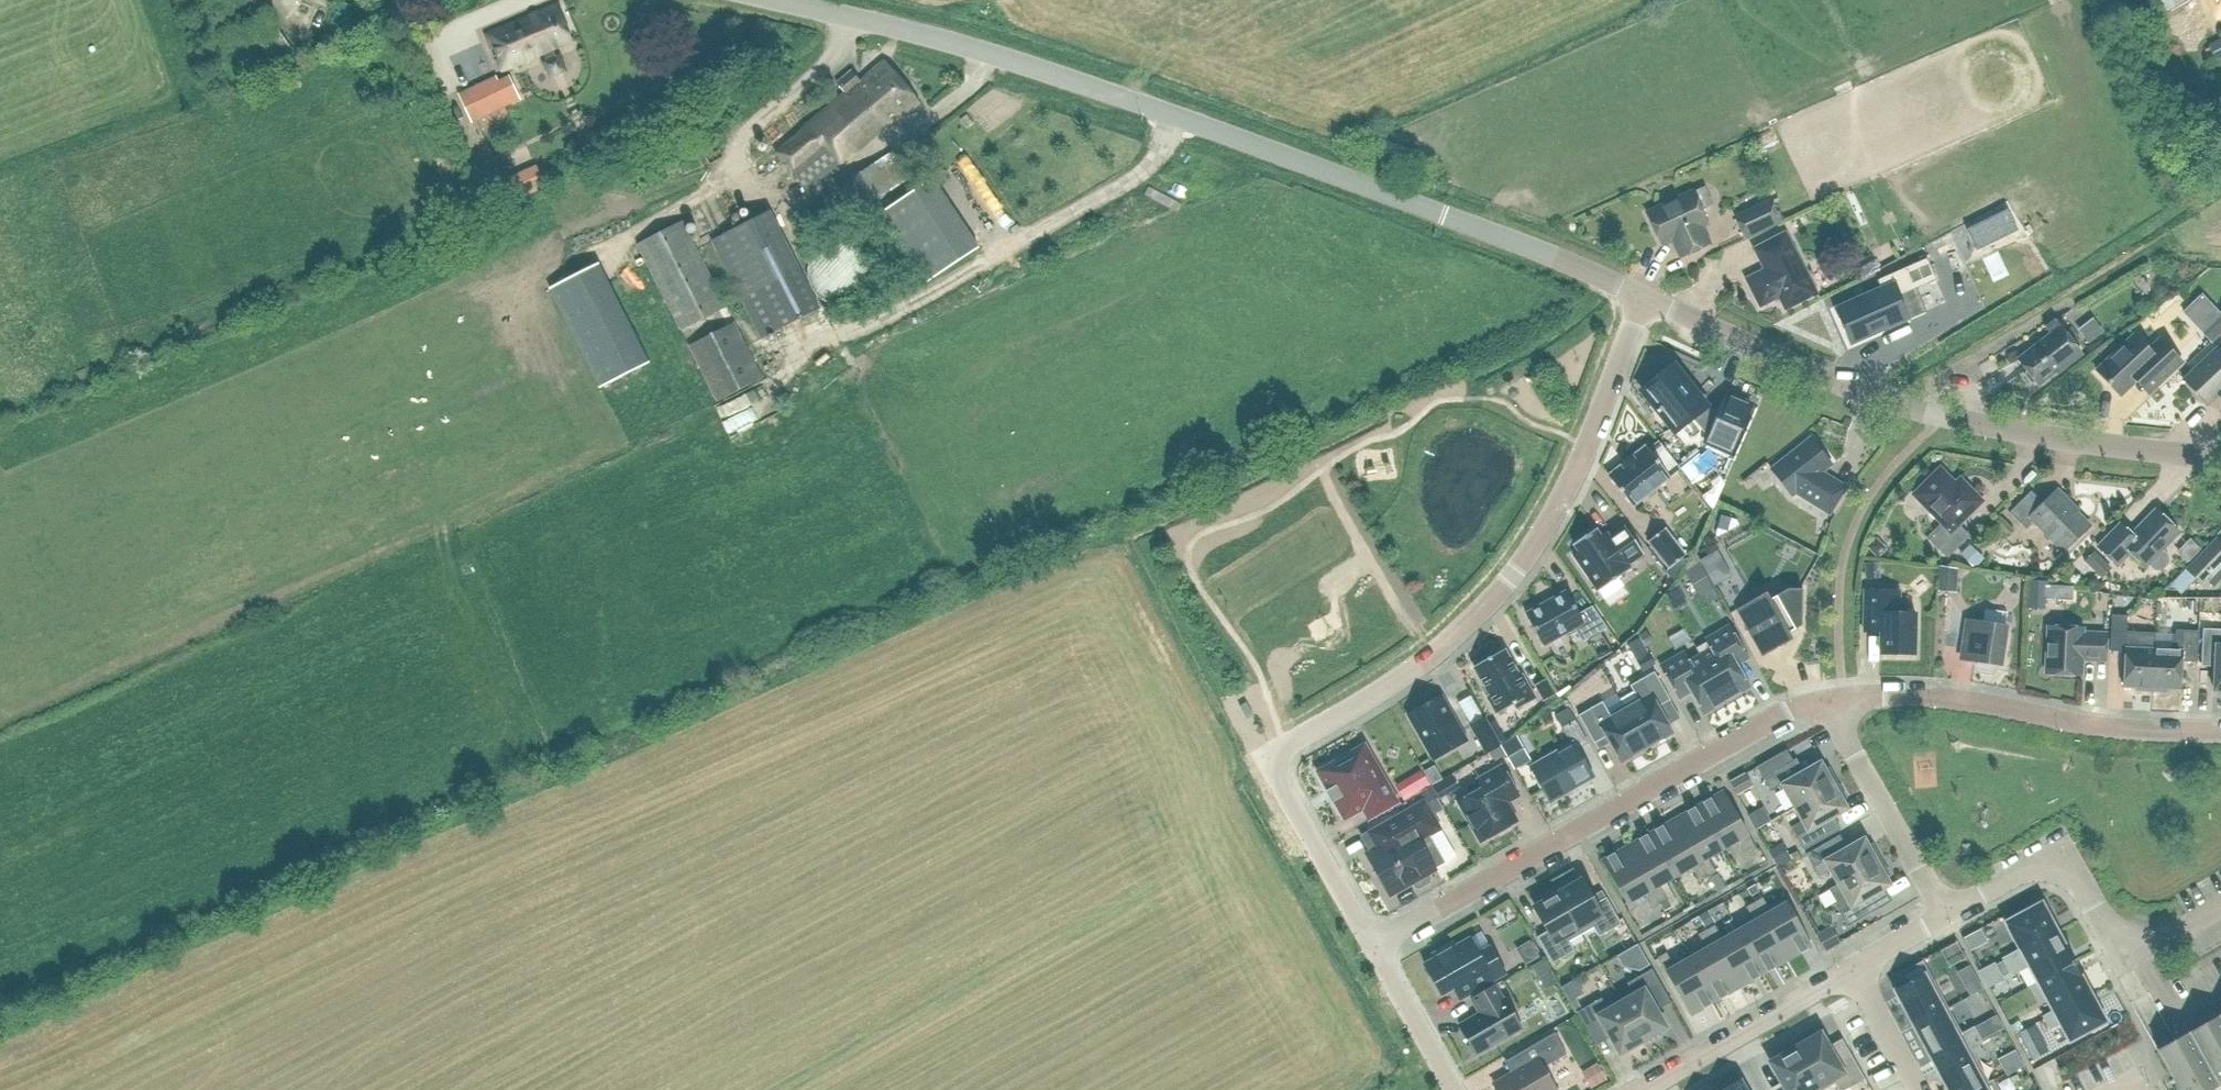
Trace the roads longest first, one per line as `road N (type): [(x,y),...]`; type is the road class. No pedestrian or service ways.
road 1 (unclassified): [(1643,296),(1148,107),(963,45),(774,0)]
road 2 (residential): [(1643,296),(1573,473),(1502,585),(1411,670),(1264,757),(1371,944)]
road 3 (unclassified): [(2220,457),(2024,433),(1912,409),(1824,379),(1643,296)]
road 4 (residential): [(1371,944),(1782,713),(1837,698)]
road 5 (residential): [(1837,698),(1928,696),(2099,726),(2220,732)]
road 6 (residential): [(1944,915),(2061,849),(2122,960)]
road 7 (residential): [(1640,1089),(1852,968)]
road 8 (residential): [(1944,915),(1842,732),(1837,698)]
road 9 (residential): [(1371,944),(1455,1089)]
road 10 (residential): [(1852,968),(1919,1089)]

